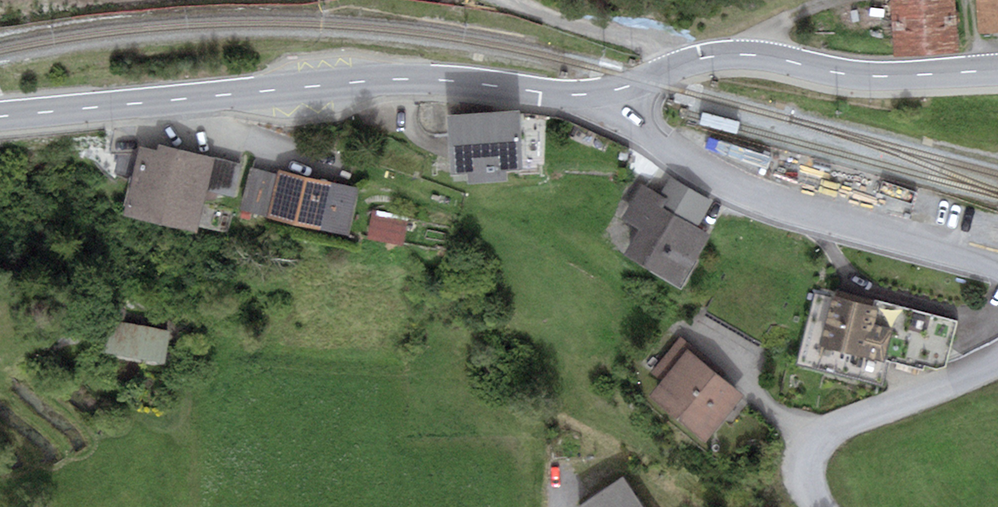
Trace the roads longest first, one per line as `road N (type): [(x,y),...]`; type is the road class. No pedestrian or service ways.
road 1 (secondary): [(0,116),(389,80),(565,95),(610,91)]
road 2 (residential): [(610,91),(664,150),(762,204),(997,268)]
road 3 (secondary): [(610,91),(726,55),(856,75),(997,70)]
road 4 (residential): [(997,364),(814,447),(802,474),(821,506)]
road 5 (track): [(480,0),(689,61)]

